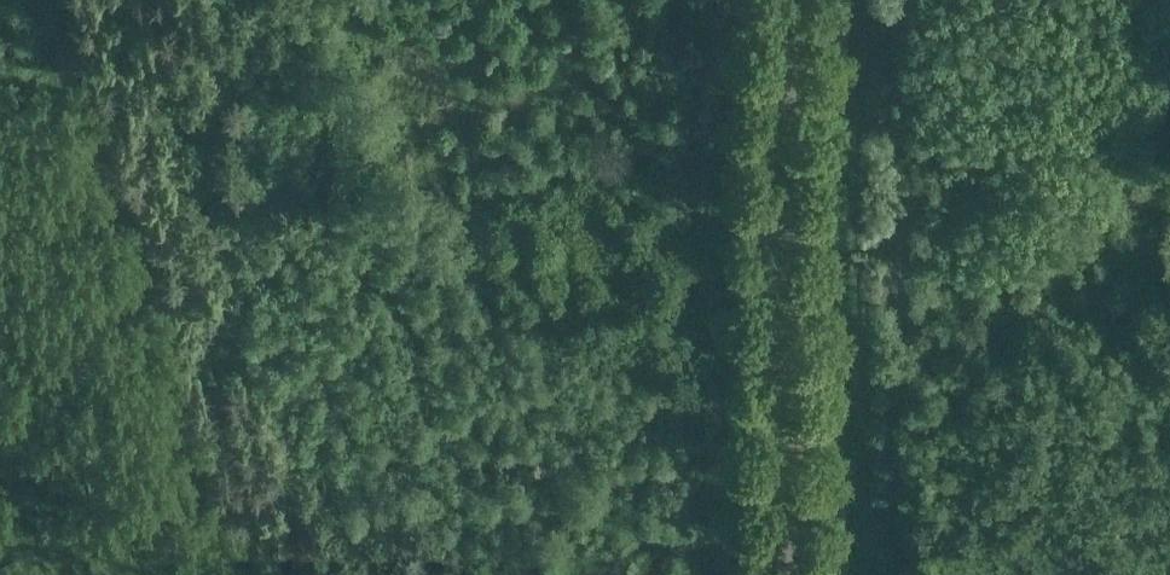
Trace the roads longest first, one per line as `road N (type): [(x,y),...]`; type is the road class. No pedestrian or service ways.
road 1 (unclassified): [(787,574),(781,167),(795,0)]

